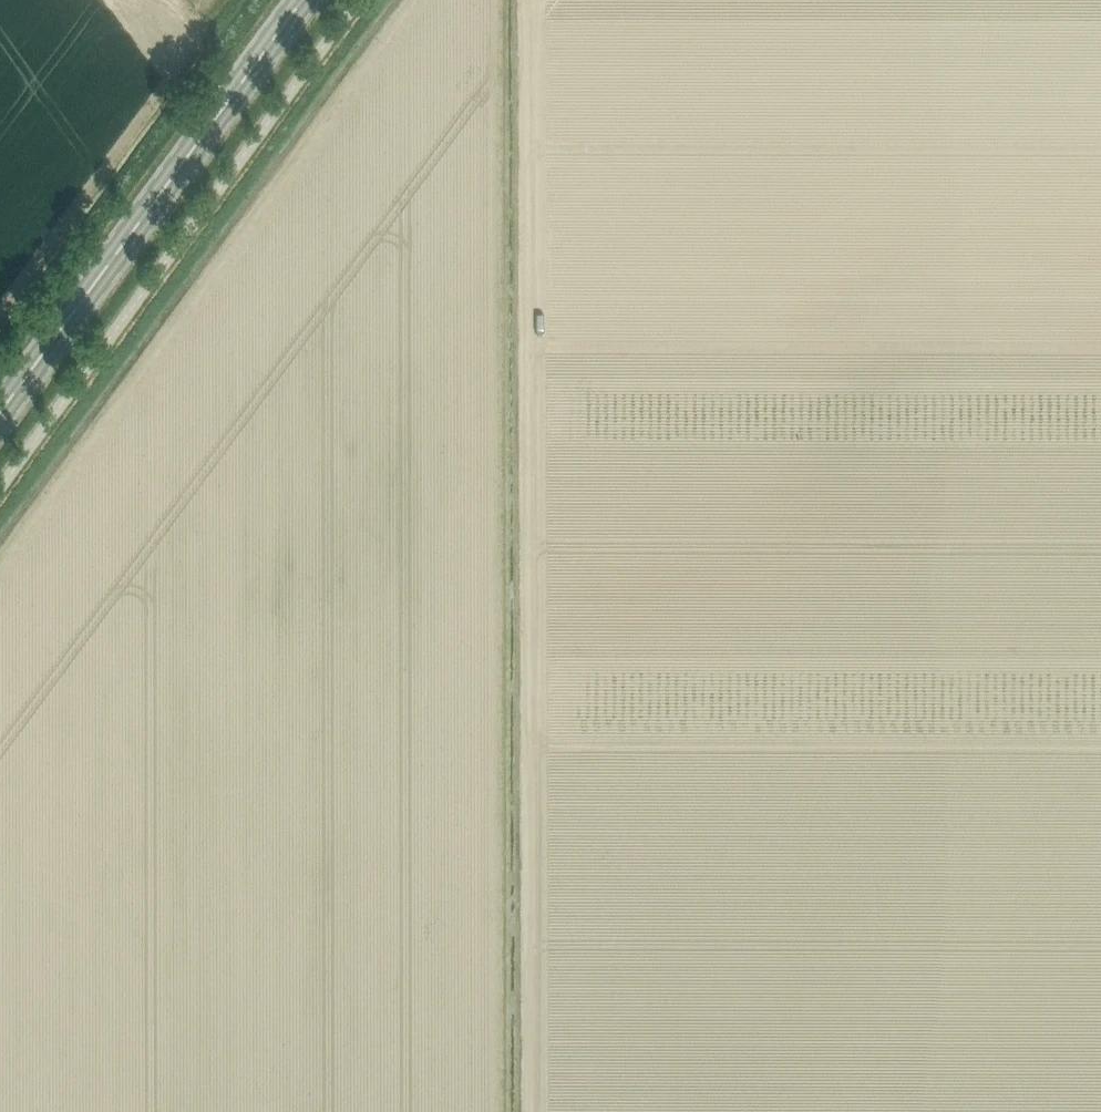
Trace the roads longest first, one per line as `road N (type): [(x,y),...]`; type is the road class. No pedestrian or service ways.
road 1 (secondary): [(0,412),(301,0)]

